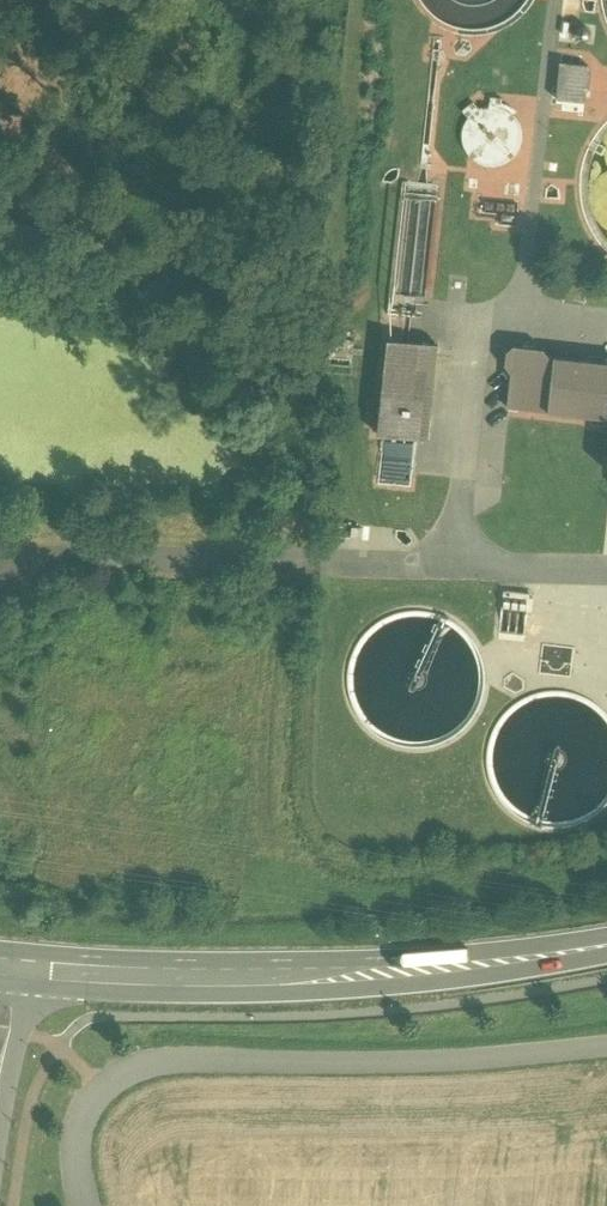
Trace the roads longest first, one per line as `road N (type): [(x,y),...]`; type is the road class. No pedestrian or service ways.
road 1 (unclassified): [(91,1205),(77,1141),(108,1090),(137,1074),(230,1062),(436,1062),(606,1044)]
road 2 (secondary): [(10,970),(358,977),(606,941)]

